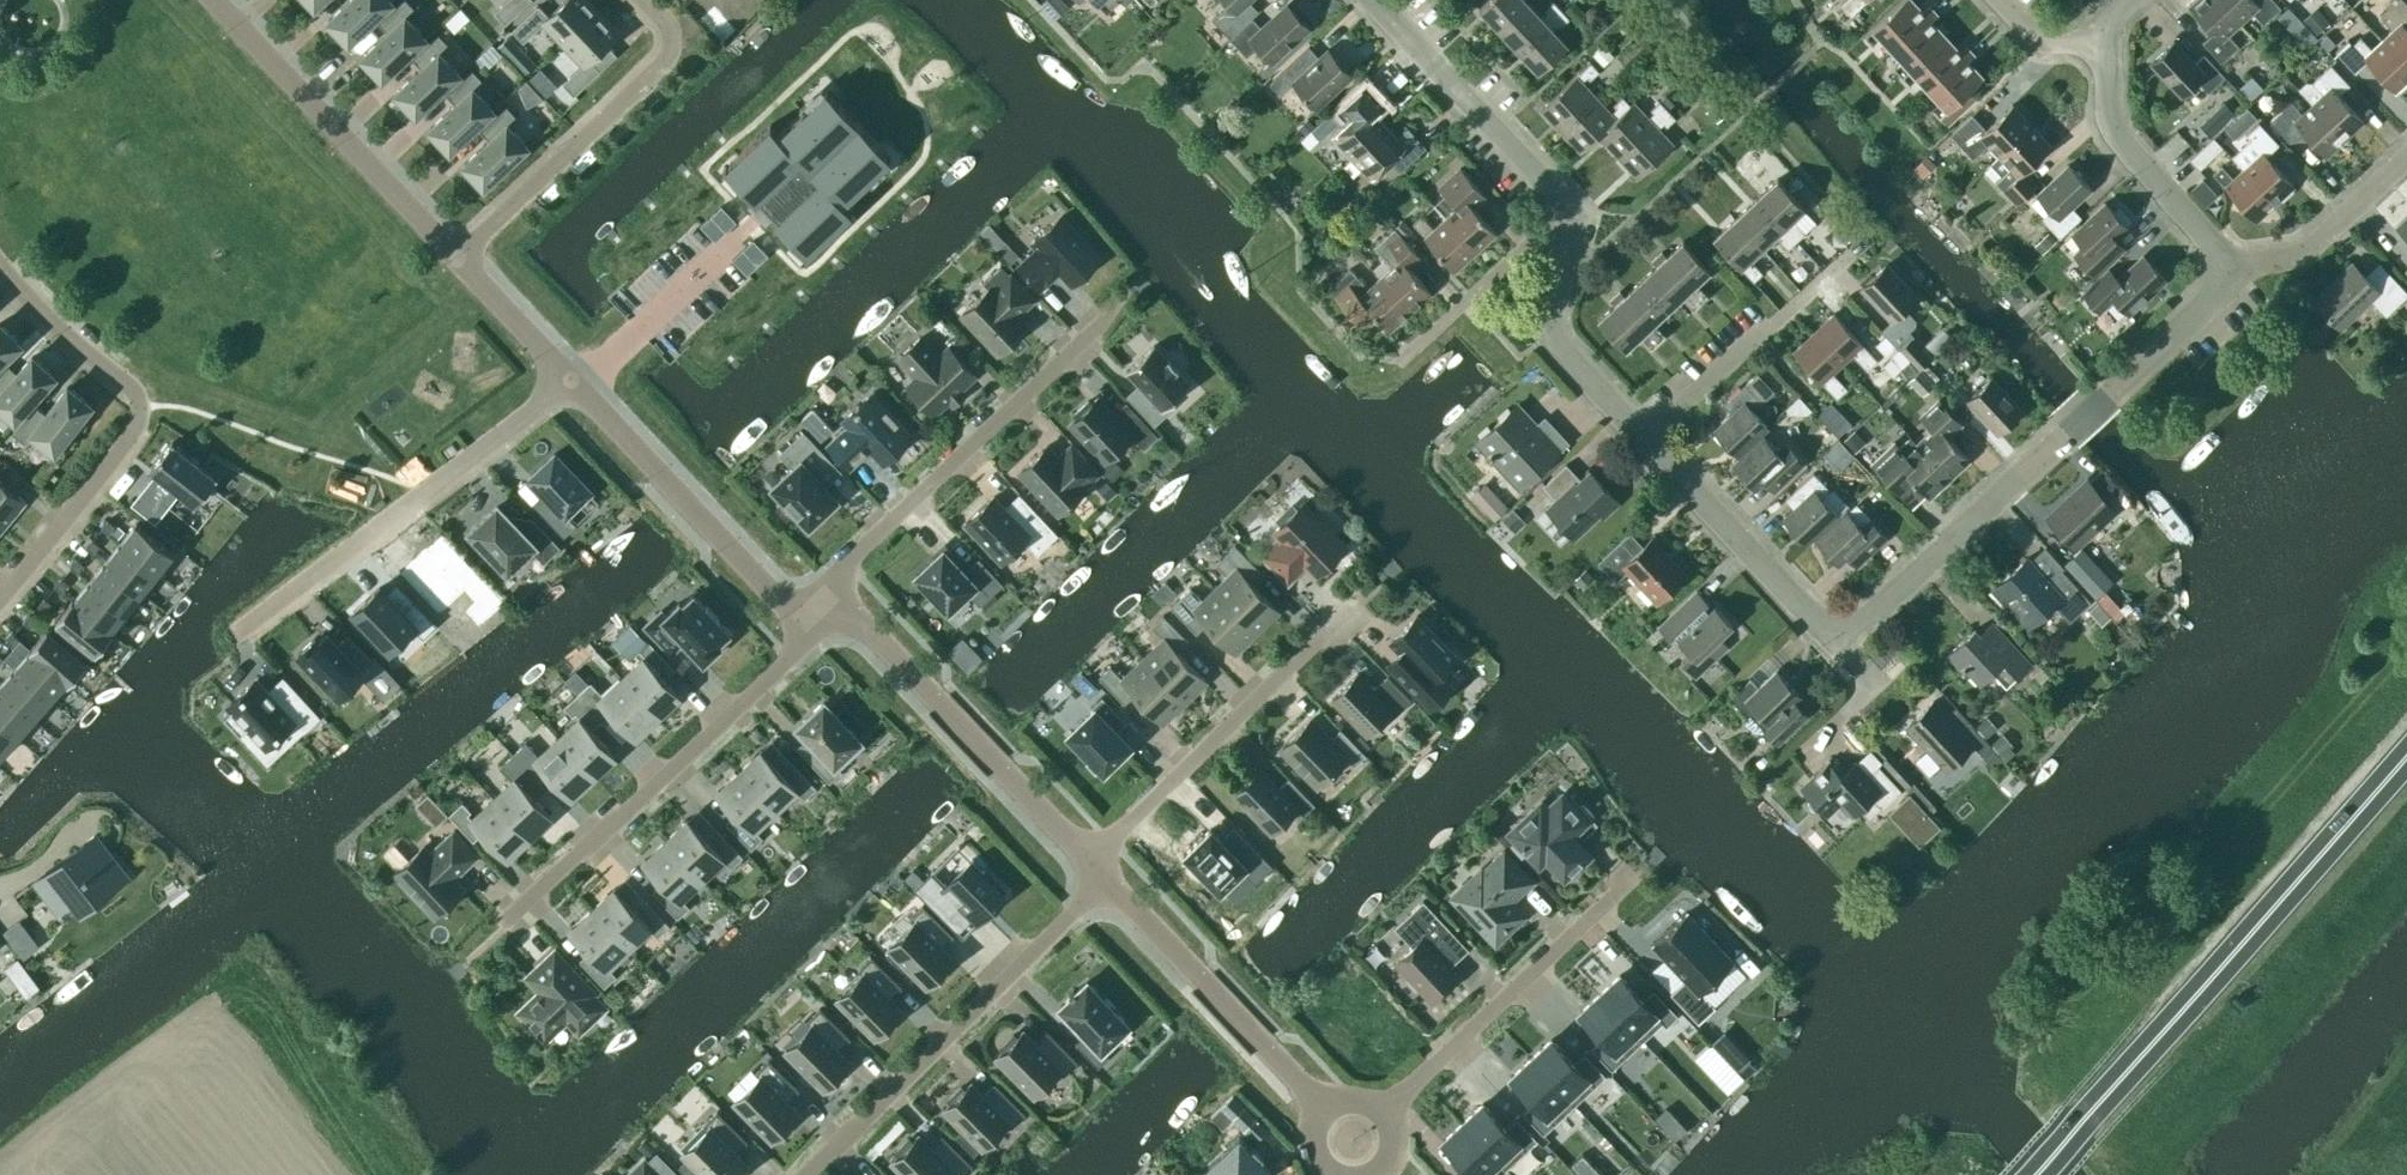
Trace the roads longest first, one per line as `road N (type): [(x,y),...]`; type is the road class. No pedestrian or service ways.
road 1 (trunk): [(2033,1174),(2406,751)]
road 2 (residential): [(1840,644),(2230,267)]
road 3 (residential): [(499,925),(796,653),(822,613)]
road 4 (residential): [(0,266),(125,388),(133,406),(133,433),(0,601)]
road 5 (residential): [(806,1174),(1081,904),(1099,873)]
road 6 (residential): [(245,627),(572,380)]
road 7 (residential): [(822,613),(847,563),(1095,328)]
road 8 (unclassified): [(1099,873),(857,626),(822,613)]
road 9 (residential): [(1099,873),(1110,840),(1354,603)]
road 10 (residential): [(455,258),(664,63),(675,42),(646,0)]
road 11 (unclassified): [(455,258),(210,0)]
road 12 (unclassified): [(822,613),(780,600),(572,380)]
road 13 (residential): [(1631,878),(1383,1108)]
road 14 (unclassified): [(1323,1107),(1099,873)]
road 15 (residential): [(1646,440),(1864,236)]
road 16 (residential): [(1577,209),(1375,0)]
road 17 (residential): [(1840,644),(1646,440)]
road 18 (residential): [(1646,440),(1553,337),(1577,209)]
road 19 (residential): [(2230,267),(2129,148),(2107,97),(2102,45)]
road 20 (residential): [(2230,267),(2295,256),(2332,230),(2406,153)]
road 21 (residential): [(1413,350),(1577,209)]
road 22 (unclassified): [(572,380),(455,258)]
road 23 (residential): [(2102,45),(2054,46),(1997,0)]

